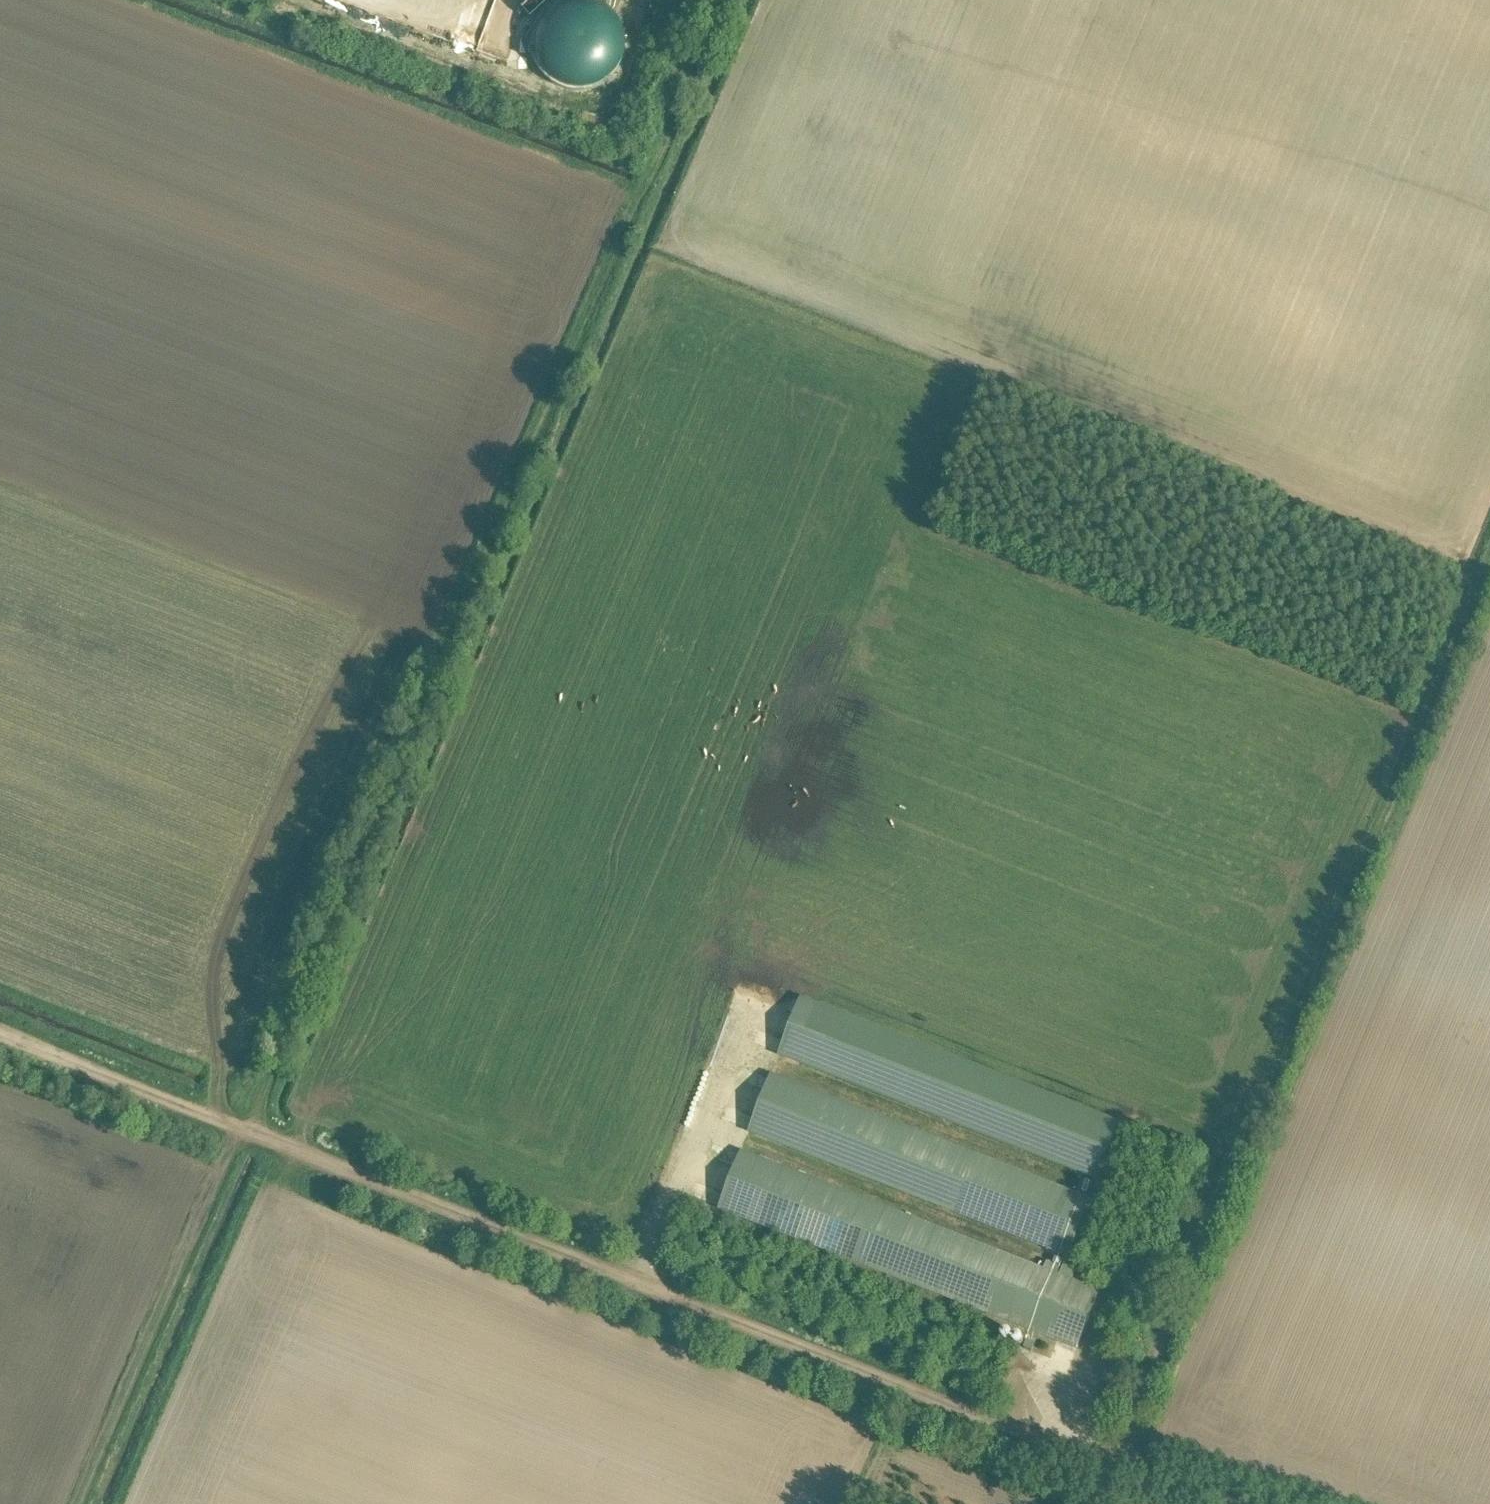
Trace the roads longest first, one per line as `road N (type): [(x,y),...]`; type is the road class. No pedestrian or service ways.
road 1 (unclassified): [(0,1027),(1109,1455)]
road 2 (track): [(1489,561),(1109,1455)]
road 3 (track): [(251,1124),(82,1503)]
road 4 (unclassified): [(1109,1455),(1244,1503)]

